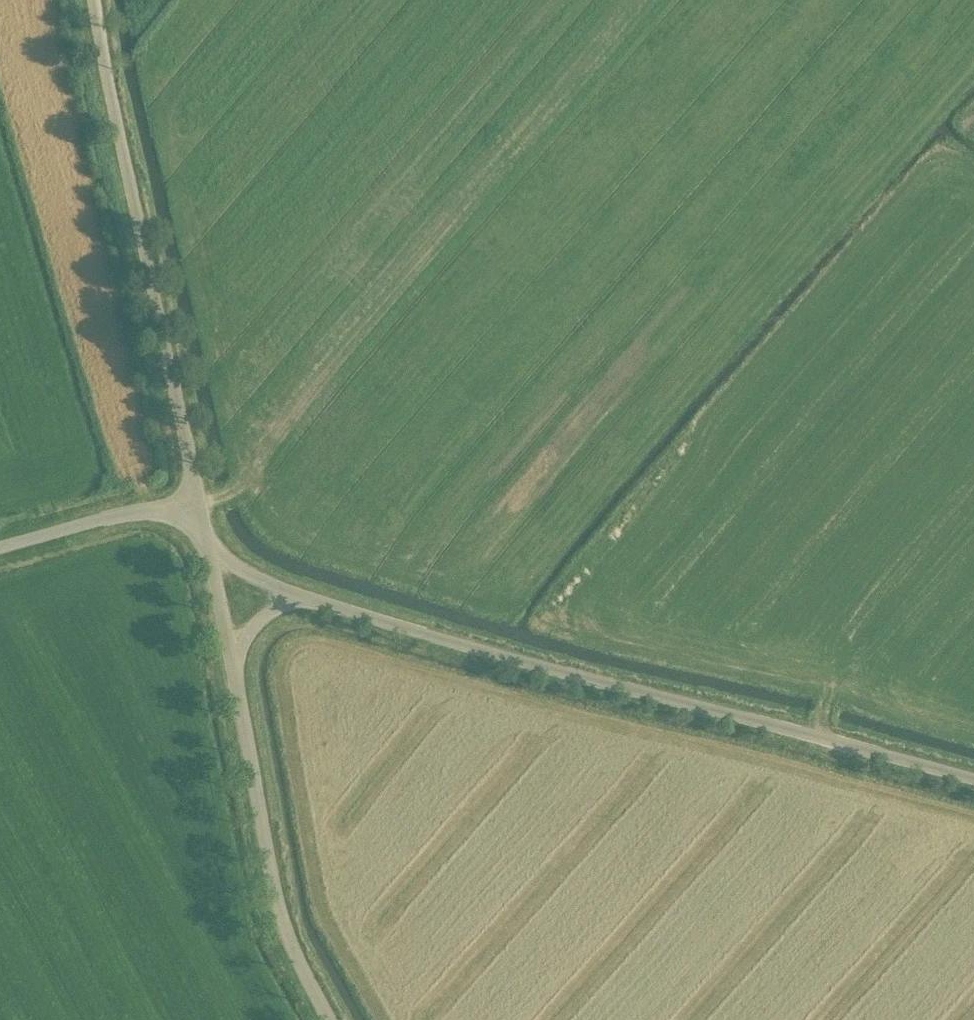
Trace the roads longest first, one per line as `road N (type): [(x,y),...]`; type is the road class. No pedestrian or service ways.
road 1 (unclassified): [(309,601),(973,781)]
road 2 (unclassified): [(196,498),(89,0)]
road 3 (unclassified): [(319,1019),(269,898),(231,663)]
road 4 (unclassified): [(0,552),(196,498)]

